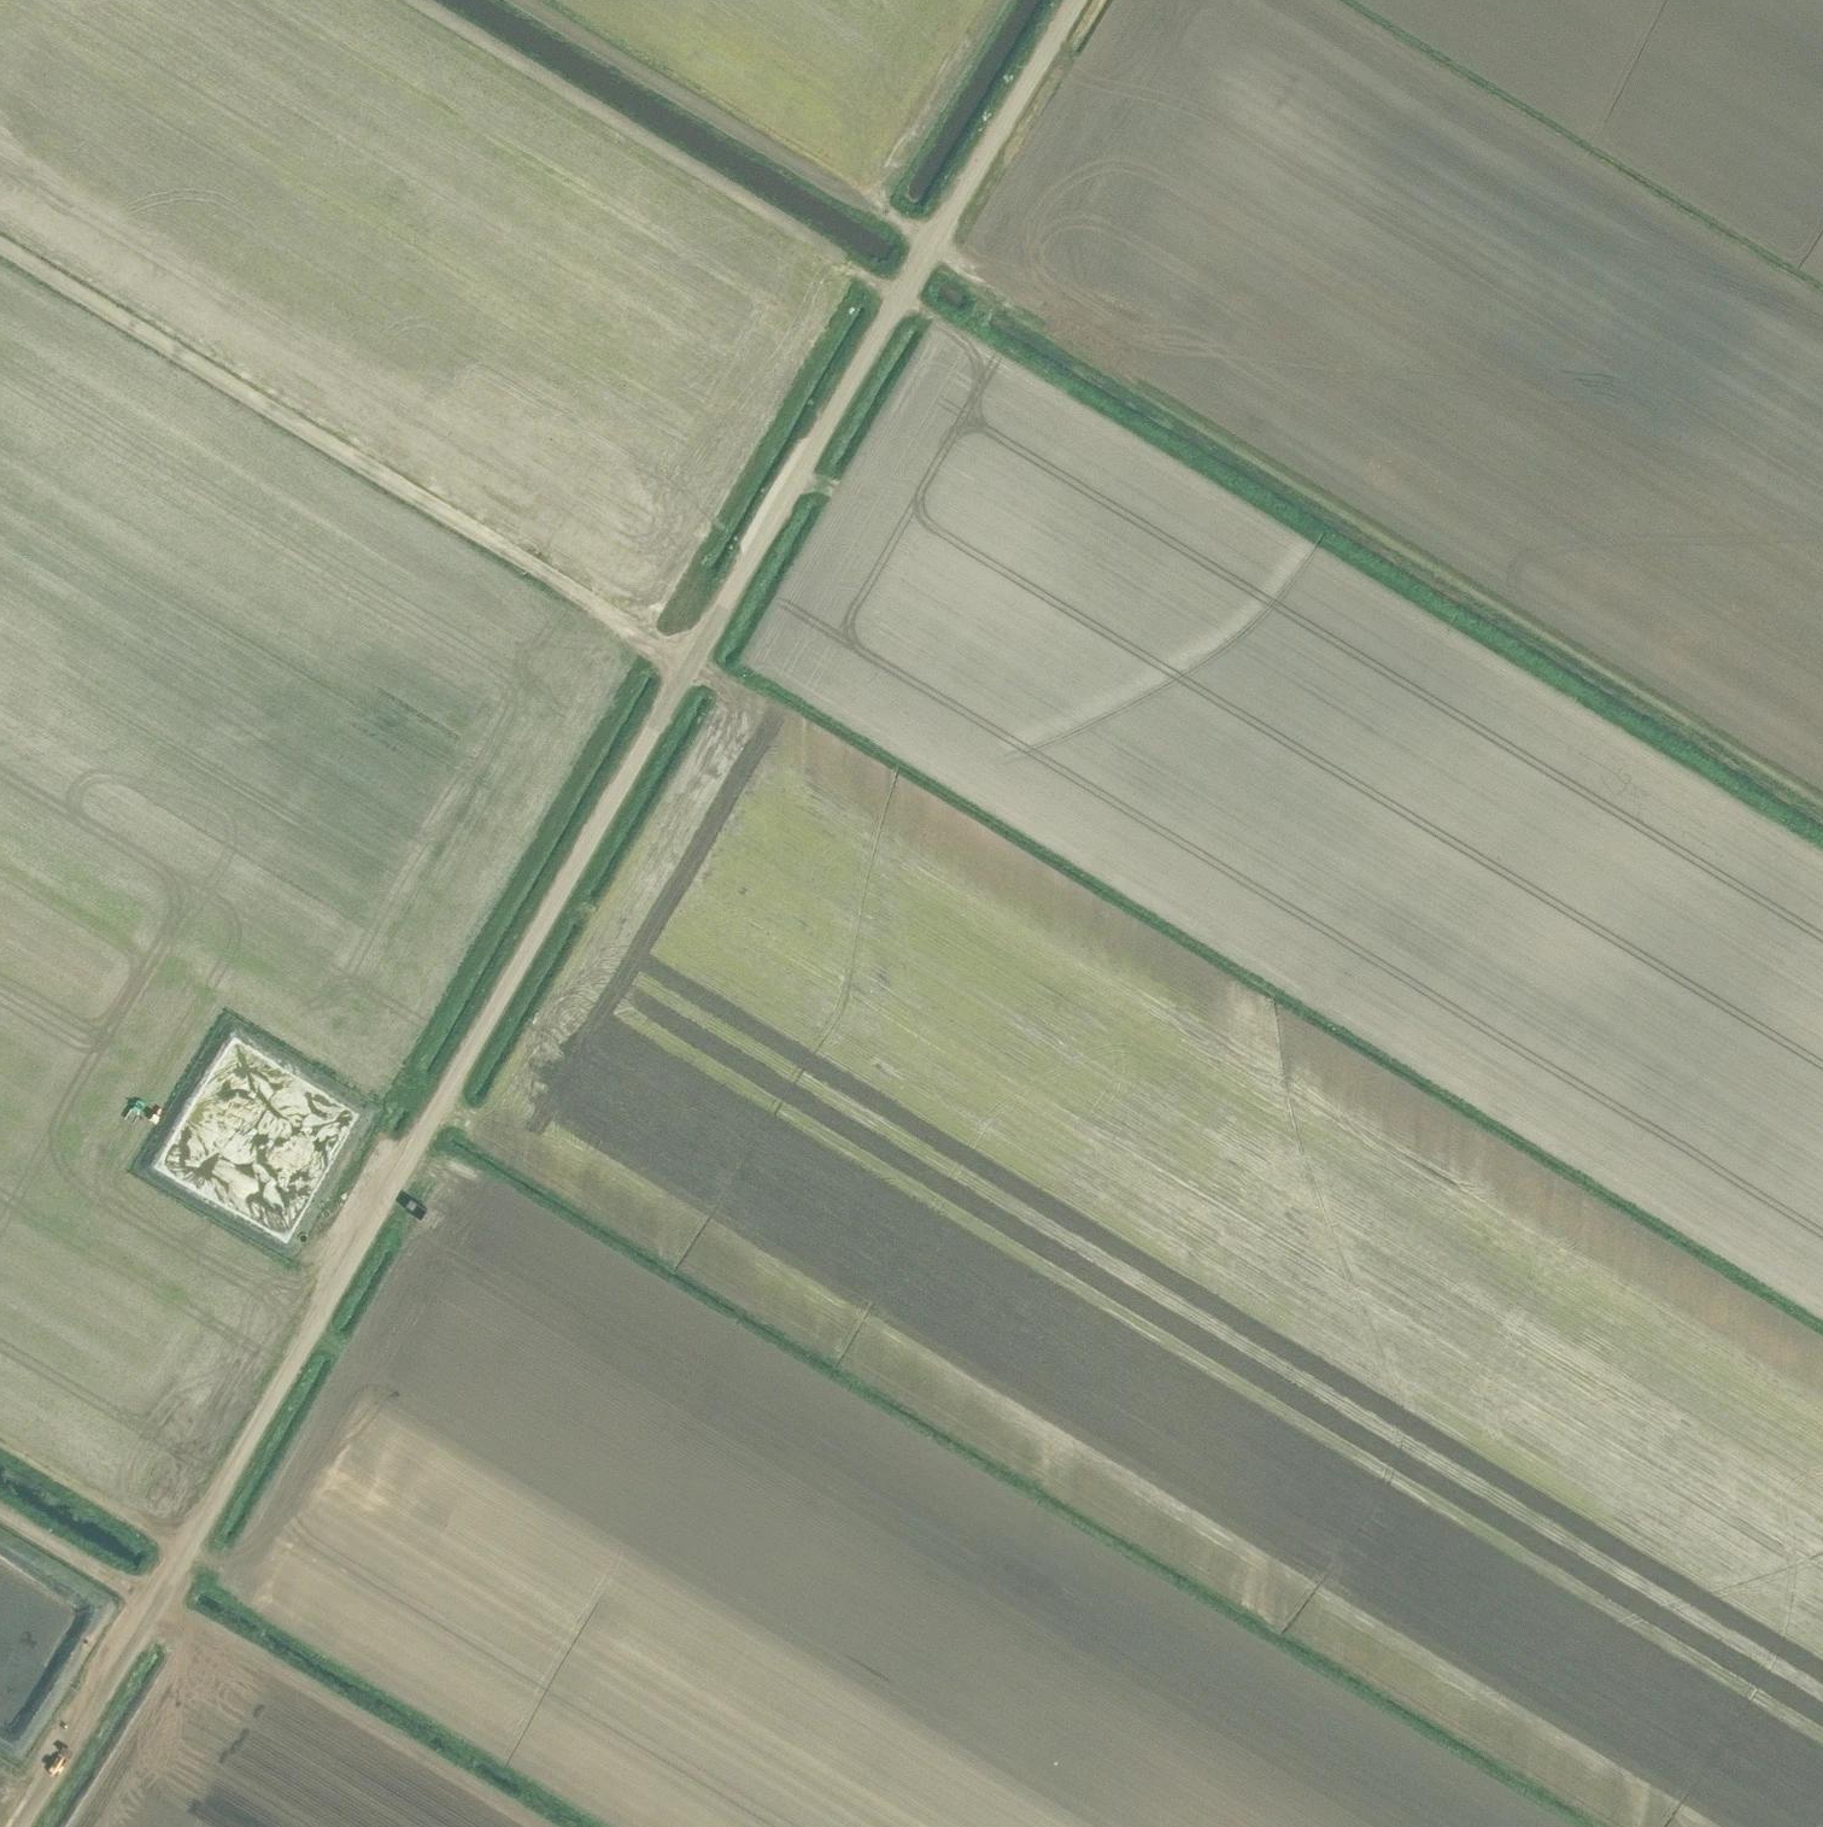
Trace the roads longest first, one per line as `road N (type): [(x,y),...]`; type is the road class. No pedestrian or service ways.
road 1 (unclassified): [(14,1826),(163,1590),(1074,0)]
road 2 (track): [(689,660),(0,244)]
road 3 (track): [(542,1826),(0,1500)]
road 4 (track): [(189,1544),(0,1431)]

